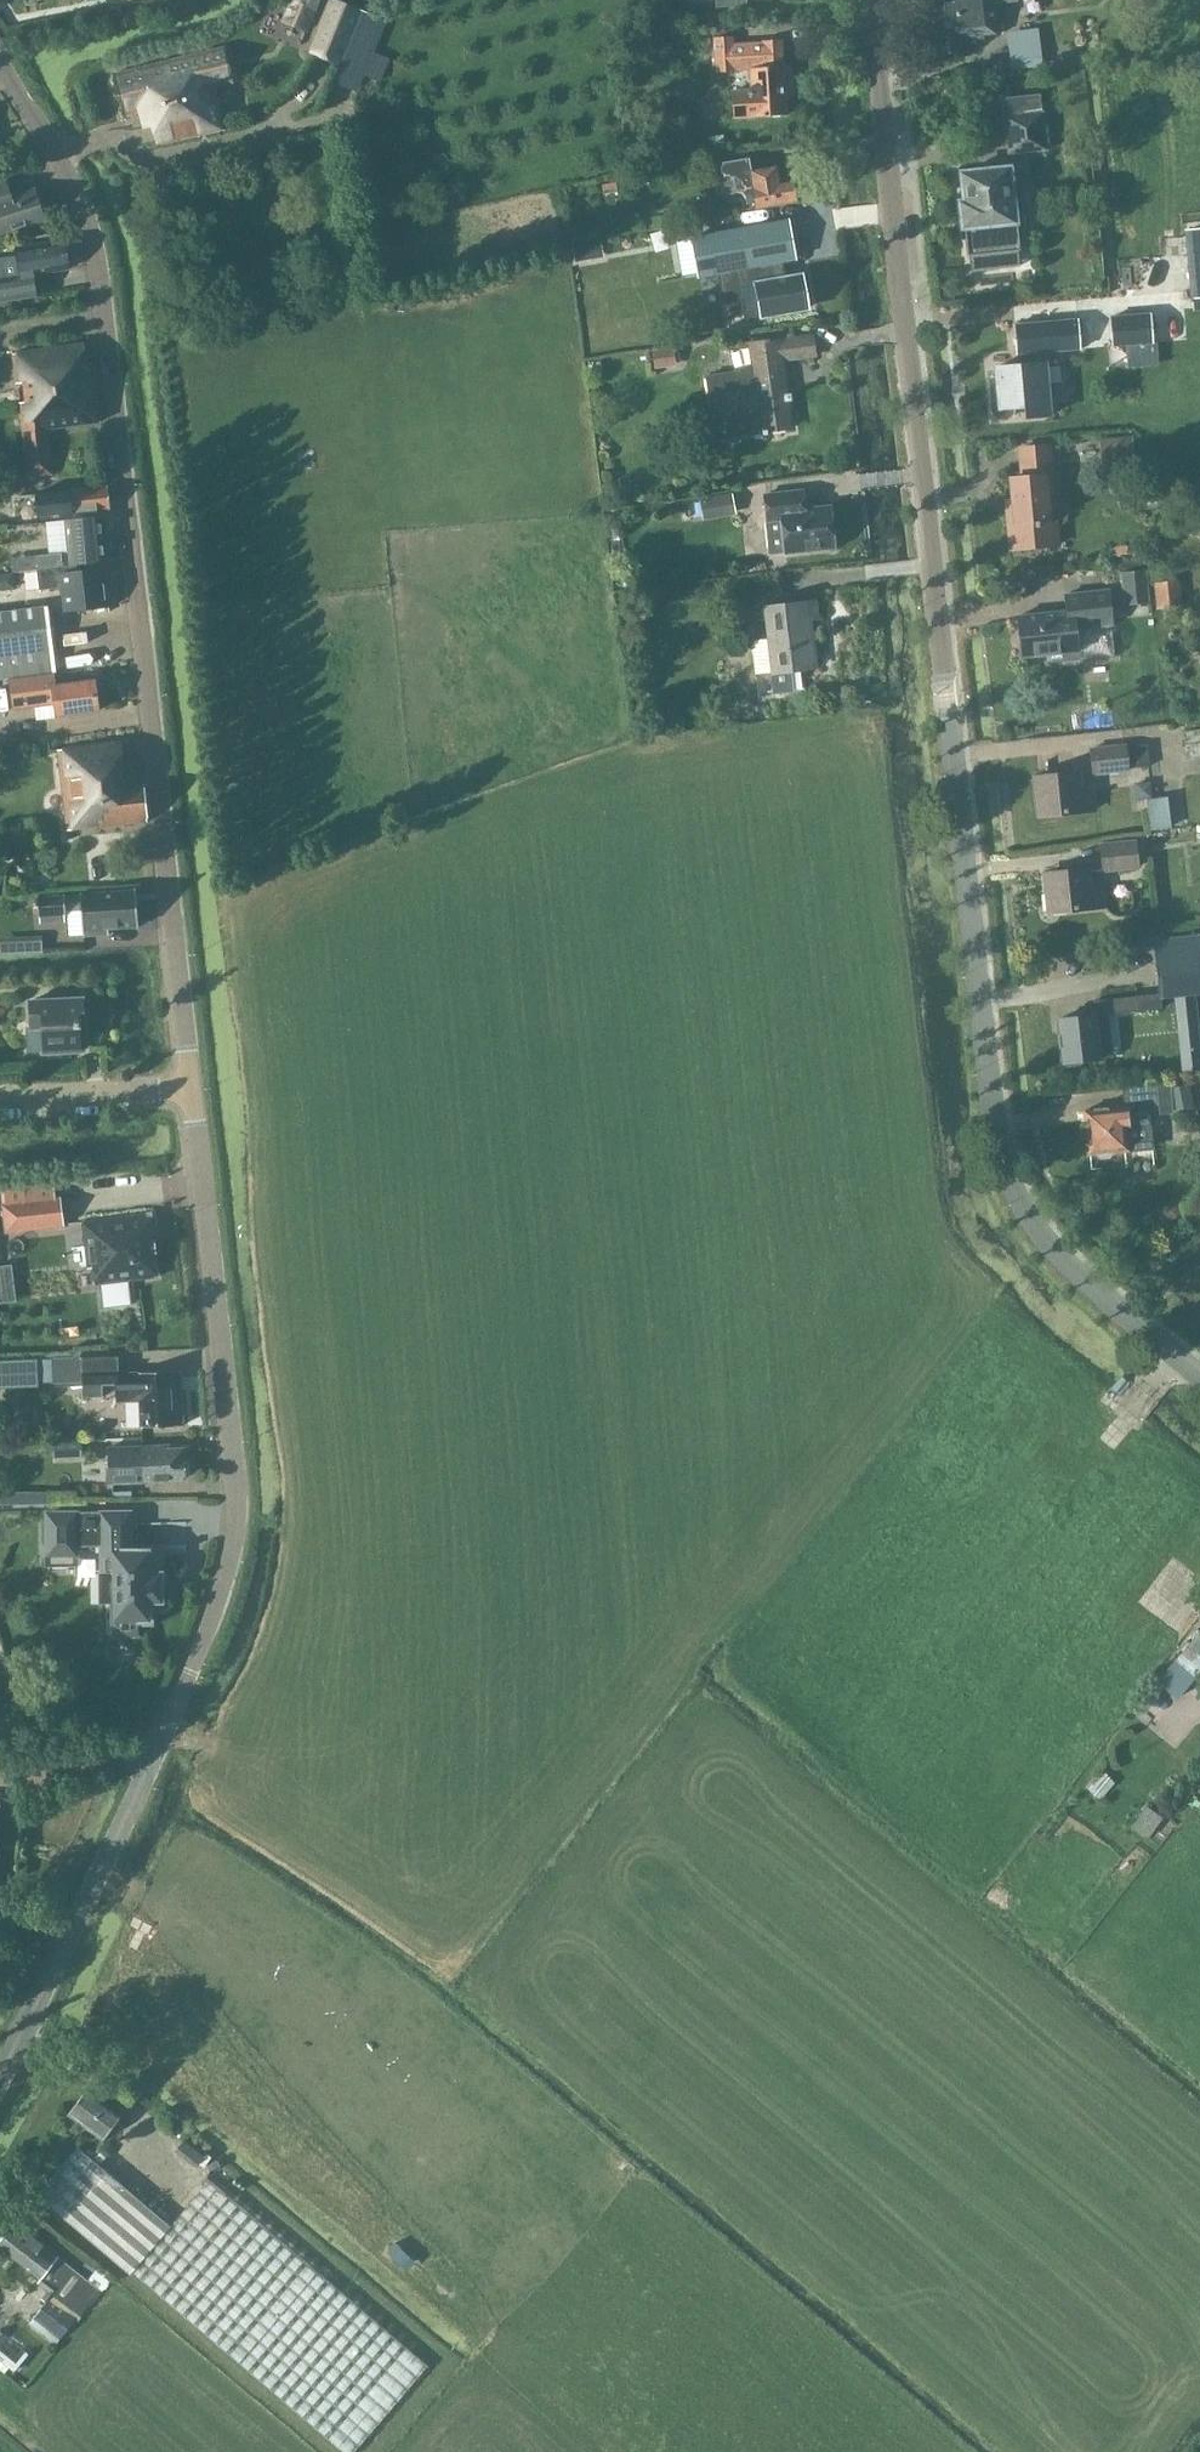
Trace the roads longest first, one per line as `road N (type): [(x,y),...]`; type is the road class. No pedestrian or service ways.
road 1 (residential): [(195,1092),(92,250),(59,158),(0,63)]
road 2 (unclassified): [(1199,1379),(1073,1272),(1011,1180),(946,692)]
road 3 (residential): [(946,692),(872,0)]
road 4 (residential): [(192,1672),(218,1610),(239,1508),(195,1092)]
road 5 (unclassified): [(0,2082),(192,1672)]
road 6 (residential): [(195,1092),(0,1101)]

